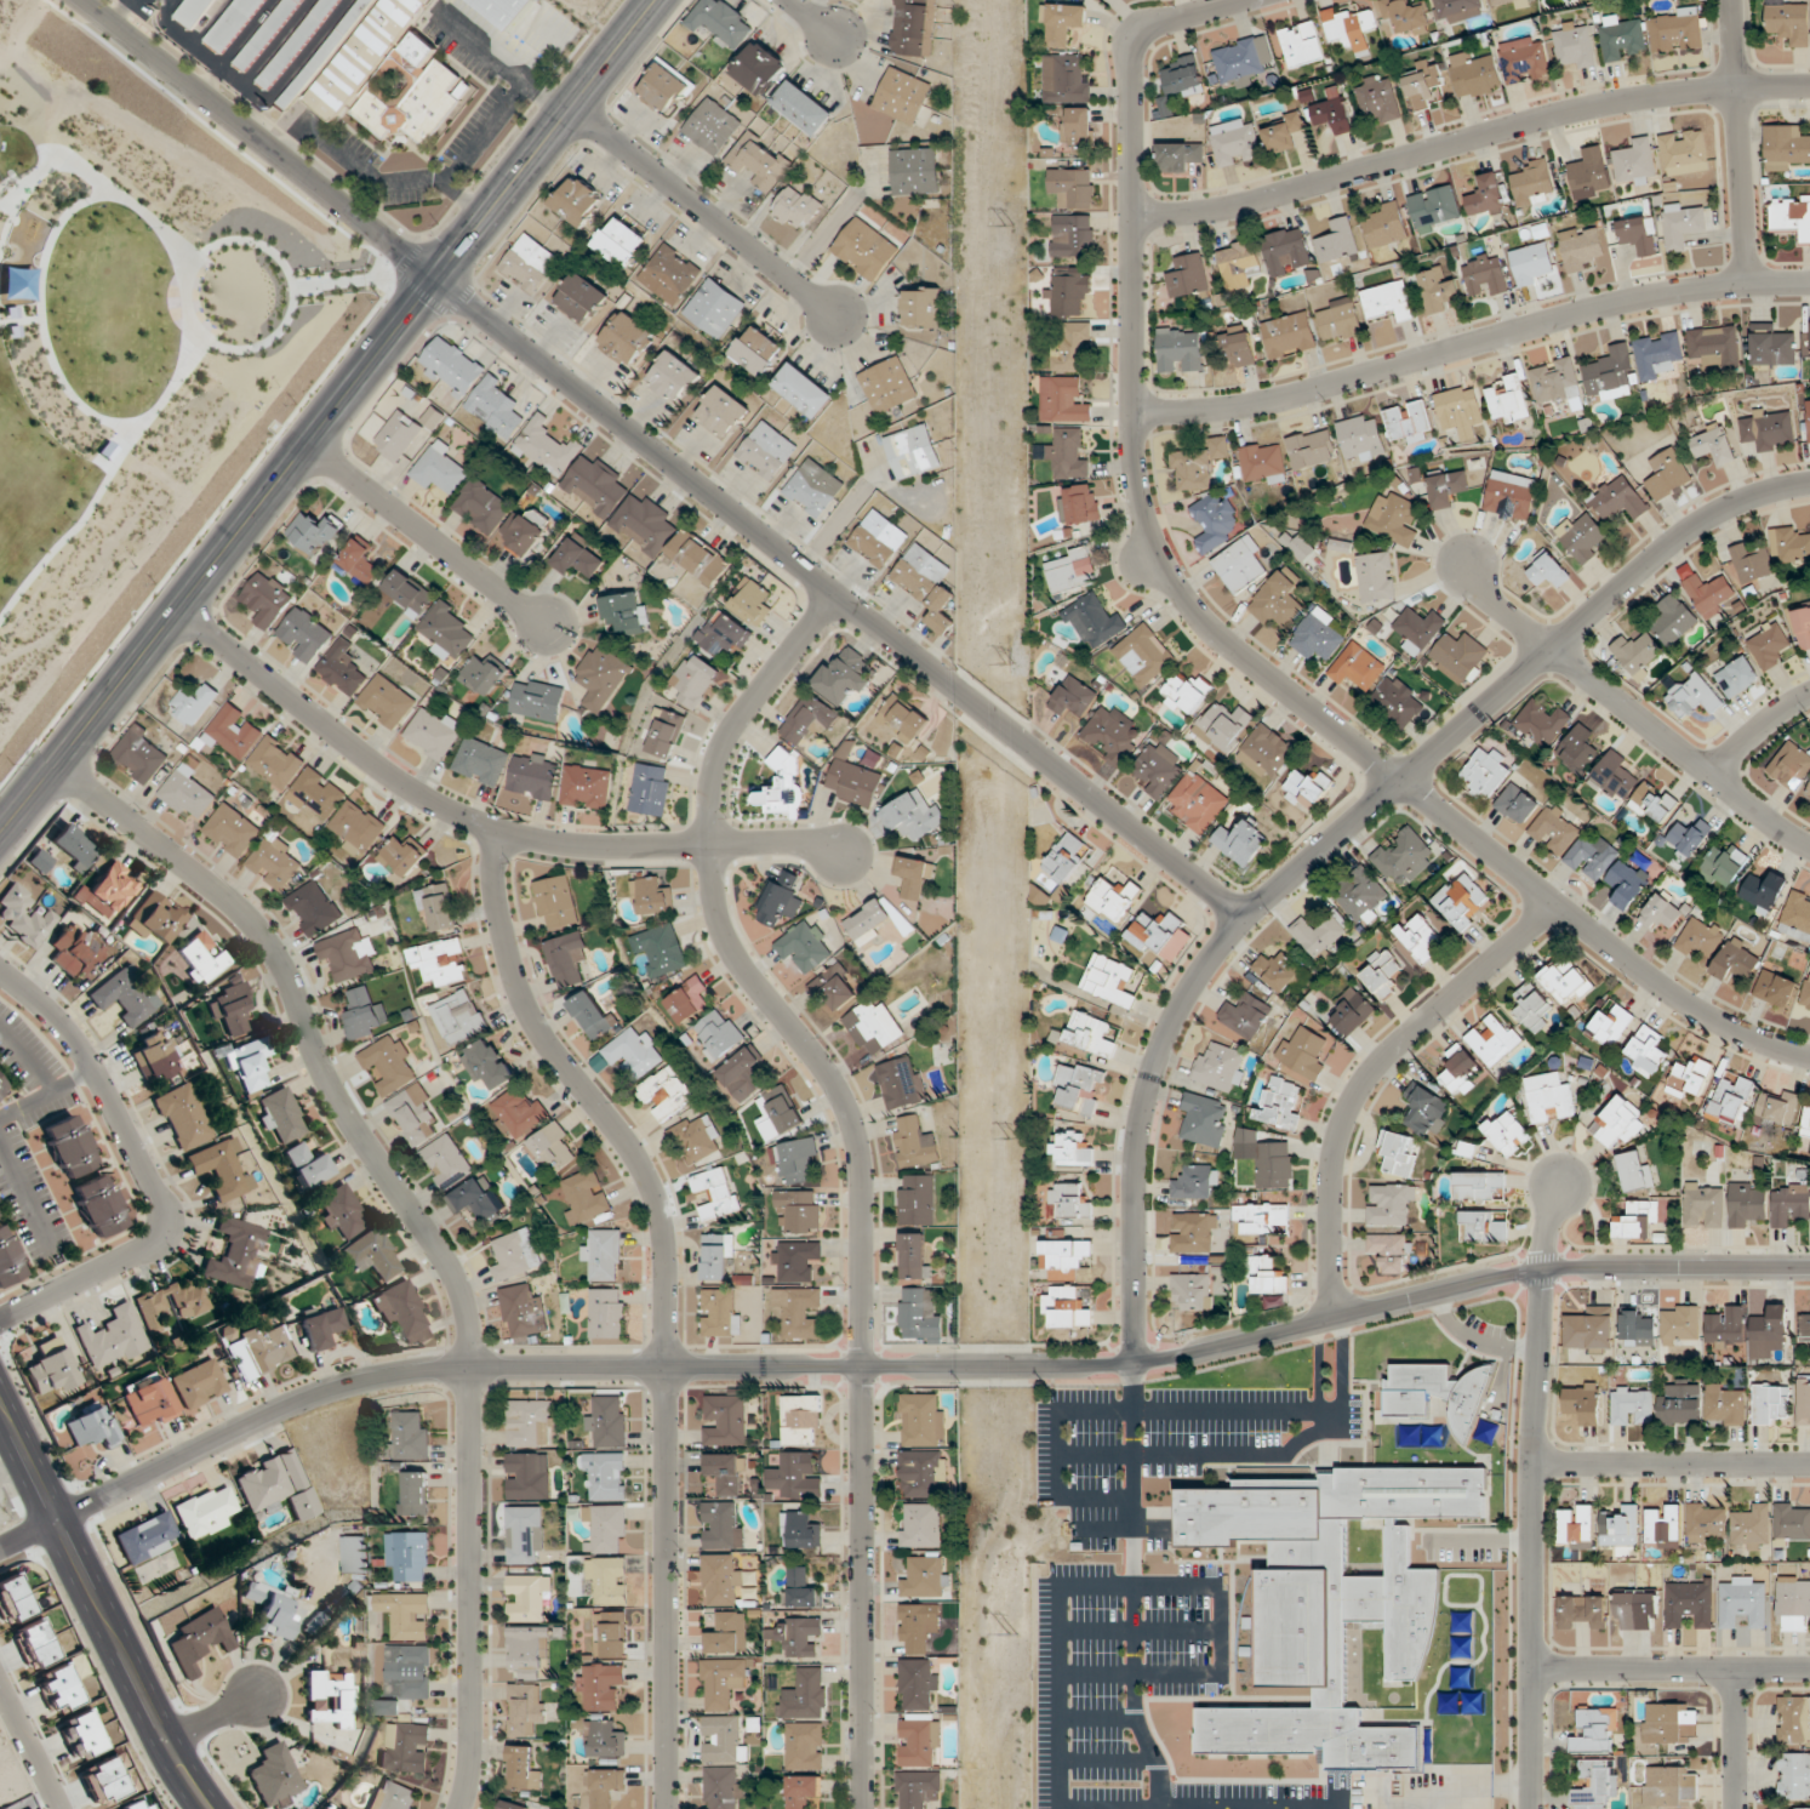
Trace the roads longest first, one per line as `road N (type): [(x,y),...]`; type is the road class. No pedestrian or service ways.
road 1 (tertiary): [(58,1520),(285,1408),(375,1377),(469,1368),(1141,1362),(1546,1267),(1809,1267)]
road 2 (residential): [(1809,1056),(1729,1027),(1671,994),(1214,630),(1160,564),(1137,491),(1136,40),(1157,23),(1234,0)]
road 3 (residential): [(862,1808),(863,1191),(852,1128),(809,1049),(731,948),(709,844),(710,787),(725,741),(837,597)]
road 4 (residential): [(457,1808),(464,1791),(469,1368),(461,1296),(335,1094),(272,948),(218,891),(57,765)]
road 5 (tertiary): [(1141,1362),(1134,1187),(1164,1038),(1243,918),(1694,526),(1752,495),(1809,483)]
road 6 (tertiary): [(656,0),(0,831)]
road 7 (tertiary): [(436,280),(1243,918)]
road 8 (residential): [(502,832),(495,869),(531,1016),(623,1135),(660,1208),(667,1366),(660,1808)]
road 9 (residential): [(181,606),(395,780),(473,822),(587,846),(798,841),(849,850)]
road 10 (residential): [(1131,215),(1197,212),(1571,112),(1736,87),(1809,85)]
road 11 (residential): [(1134,410),(1195,411),(1291,396),(1631,298),(1809,282)]
road 12 (residential): [(1529,1808),(1534,1462),(1558,1185)]
road 13 (residential): [(1335,1317),(1330,1175),(1353,1100),(1388,1055),(1554,902)]
road 14 (residential): [(0,968),(40,1000),(96,1069),(160,1200),(161,1227),(141,1250),(0,1319)]
road 15 (secondary): [(210,1808),(172,1751),(0,1404)]
road 16 (tertiary): [(82,0),(436,280)]
road 17 (residential): [(1809,848),(1552,646),(1464,558)]
road 18 (residential): [(571,108),(840,320)]
road 19 (residential): [(307,445),(541,621)]
road 20 (residential): [(1729,0),(1748,283)]
road 21 (residential): [(1531,1668),(1809,1668)]
road 22 (residential): [(1534,1462),(1809,1463)]
road 23 (residential): [(1736,1668),(1736,1808)]
road 24 (residential): [(55,1808),(0,1691)]
road 25 (residential): [(1712,775),(1785,709),(1809,700)]

